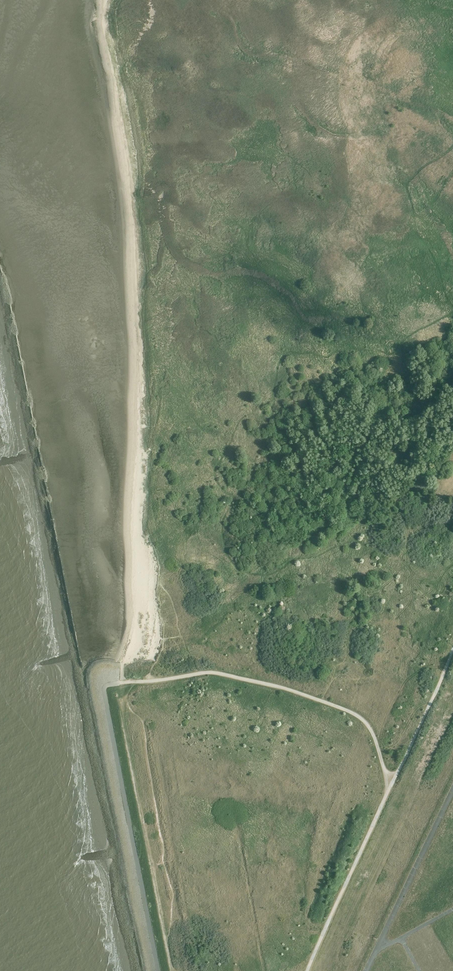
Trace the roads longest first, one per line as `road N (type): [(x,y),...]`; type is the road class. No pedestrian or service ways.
road 1 (track): [(123,682),(212,672),(334,703),(367,721),(390,792)]
road 2 (track): [(390,792),(308,970)]
road 3 (track): [(390,792),(452,658)]

